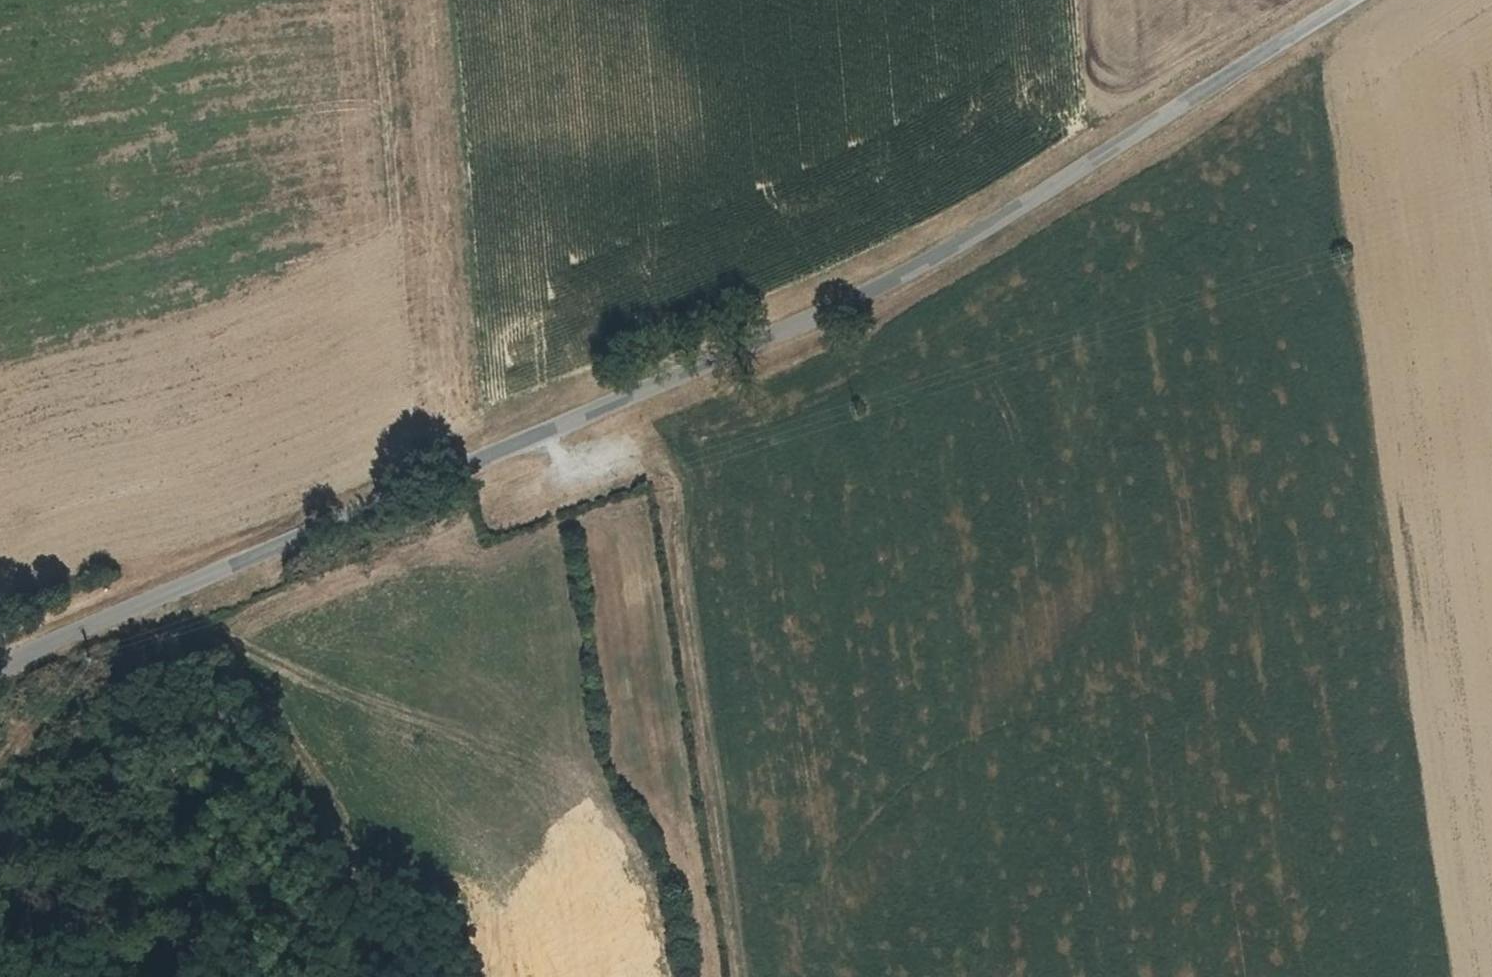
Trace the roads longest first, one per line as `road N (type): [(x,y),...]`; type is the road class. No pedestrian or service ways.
road 1 (unclassified): [(1348,0),(916,267),(0,665)]
road 2 (track): [(743,976),(667,485),(637,457),(557,452),(547,430)]

